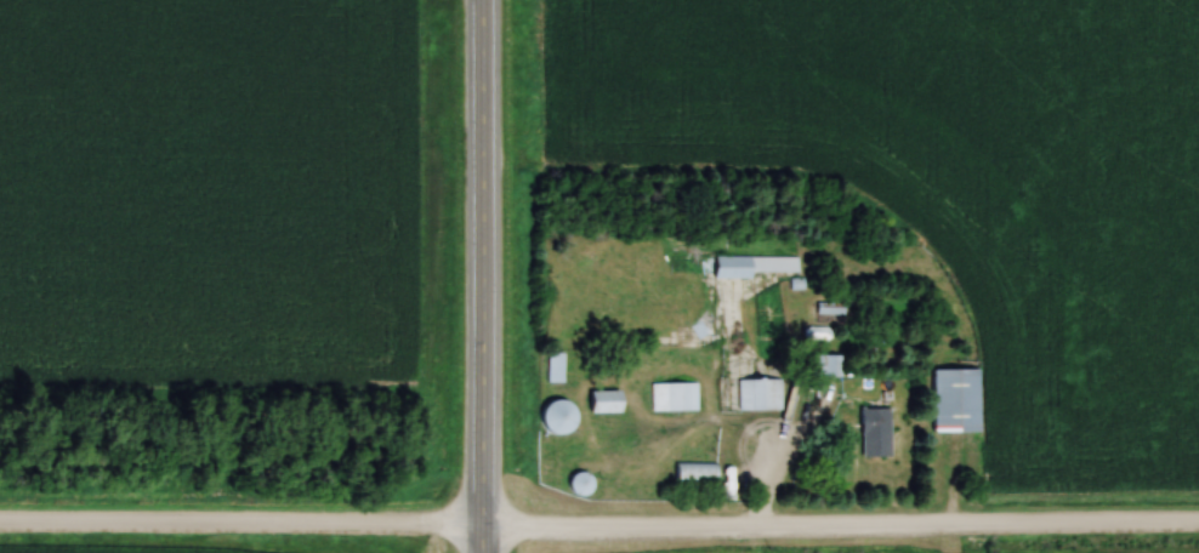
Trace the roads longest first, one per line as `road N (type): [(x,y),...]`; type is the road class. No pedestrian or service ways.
road 1 (tertiary): [(1198,529),(478,531)]
road 2 (secondary): [(478,552),(479,0)]
road 3 (residential): [(478,531),(0,526)]

